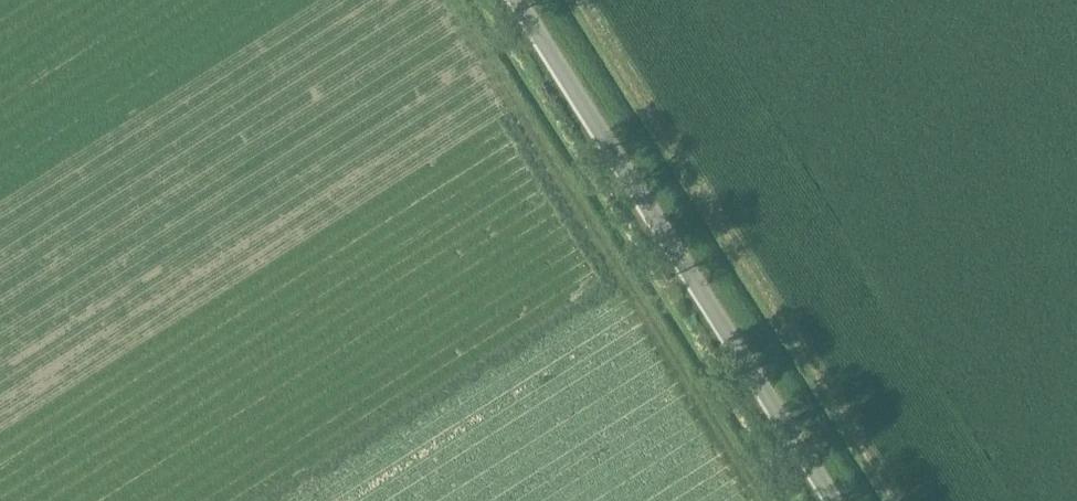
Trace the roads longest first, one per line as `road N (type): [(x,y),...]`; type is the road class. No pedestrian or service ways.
road 1 (unclassified): [(833,500),(516,0)]

